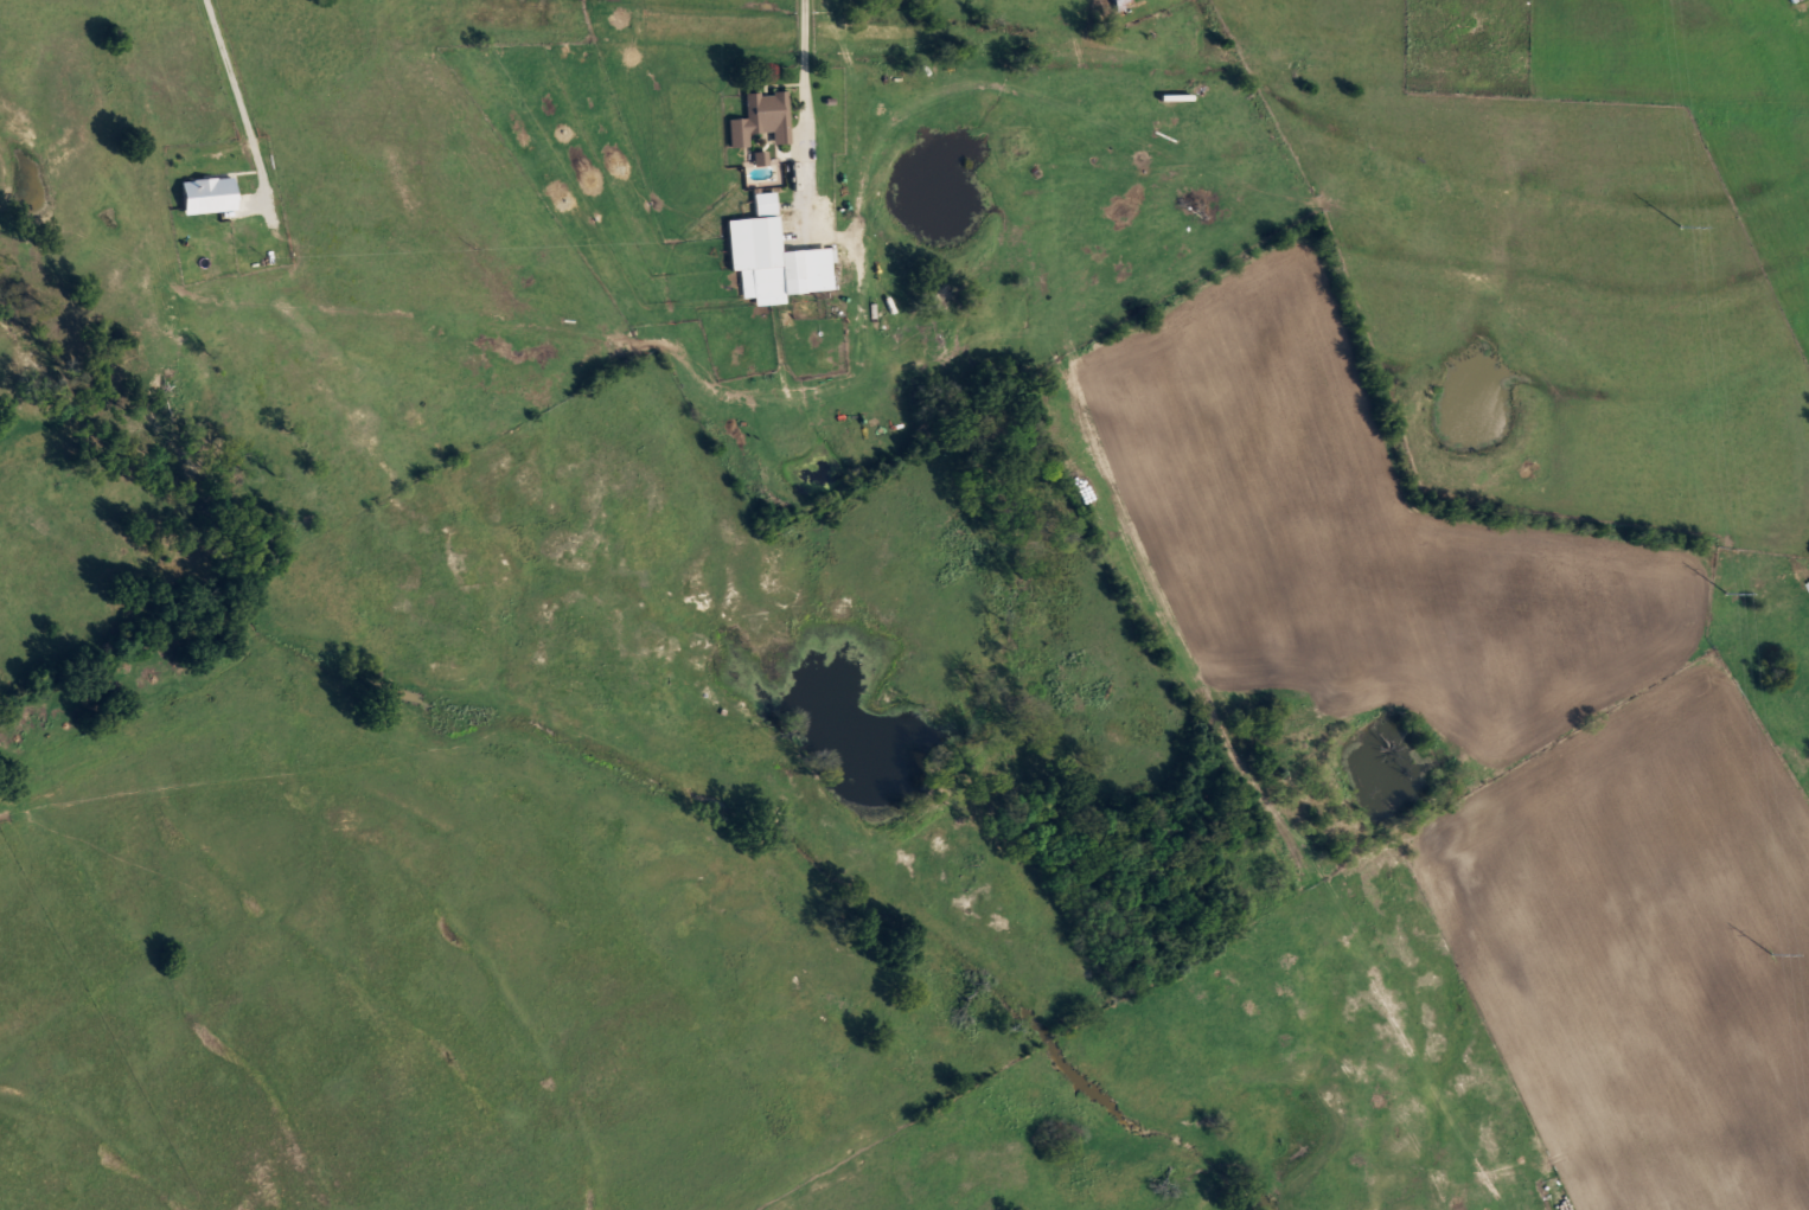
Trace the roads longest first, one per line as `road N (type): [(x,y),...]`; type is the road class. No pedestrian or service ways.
road 1 (residential): [(803,0),(803,143)]

